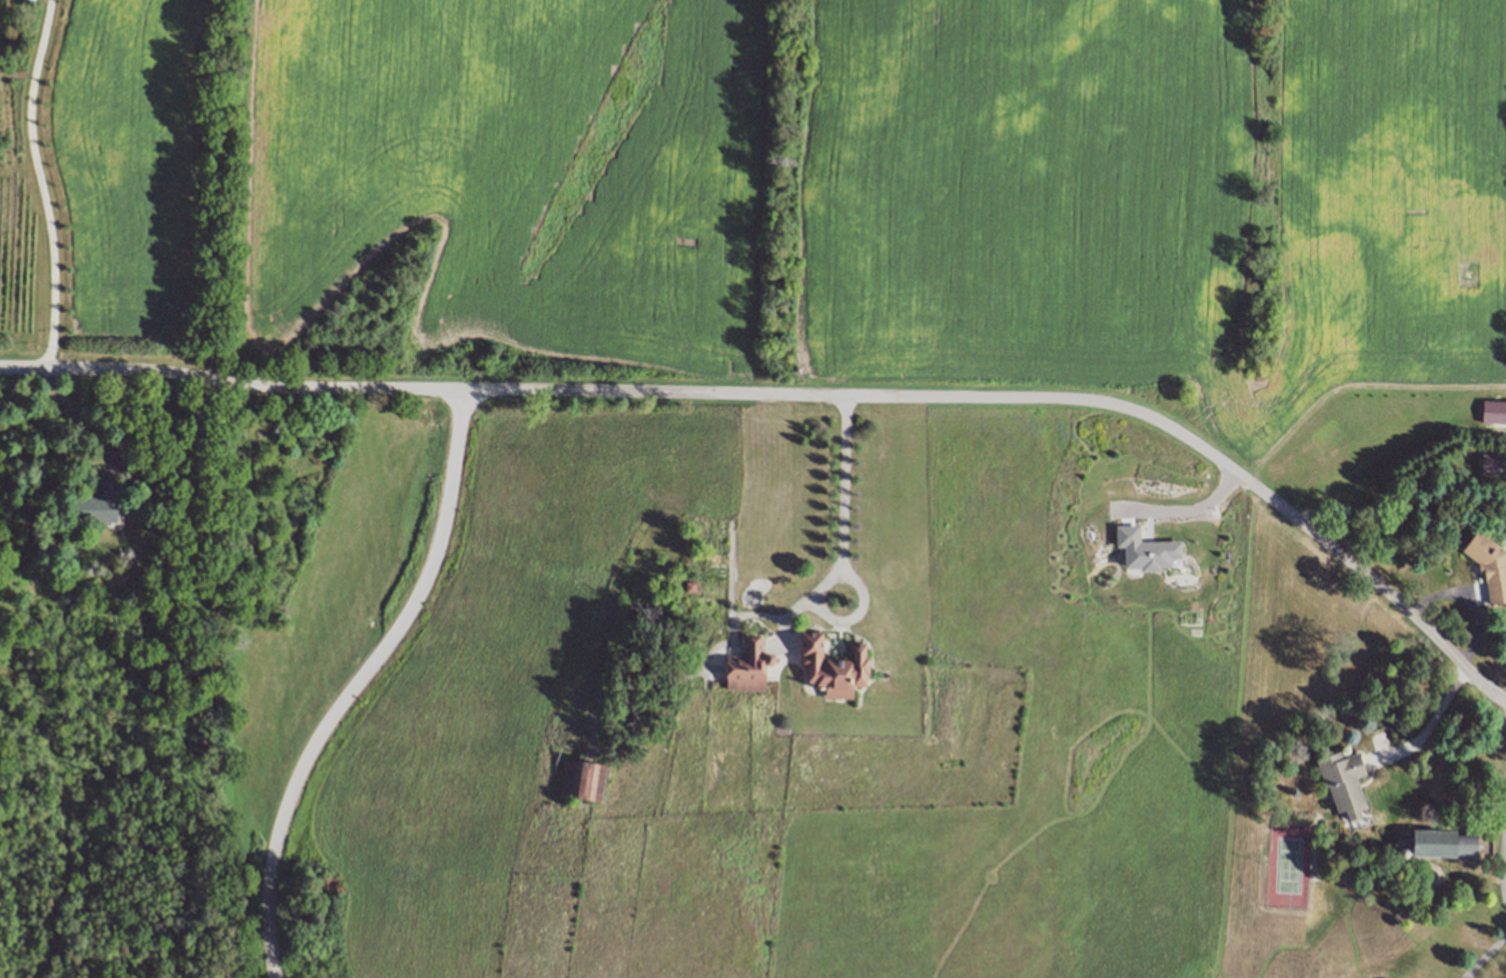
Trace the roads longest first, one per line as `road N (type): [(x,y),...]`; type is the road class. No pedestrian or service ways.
road 1 (residential): [(1505,700),(1296,518),(1195,445),(1108,404),(293,389),(135,371),(0,368)]
road 2 (residential): [(277,977),(273,867),(287,805),(343,701),(431,582),(475,390)]

